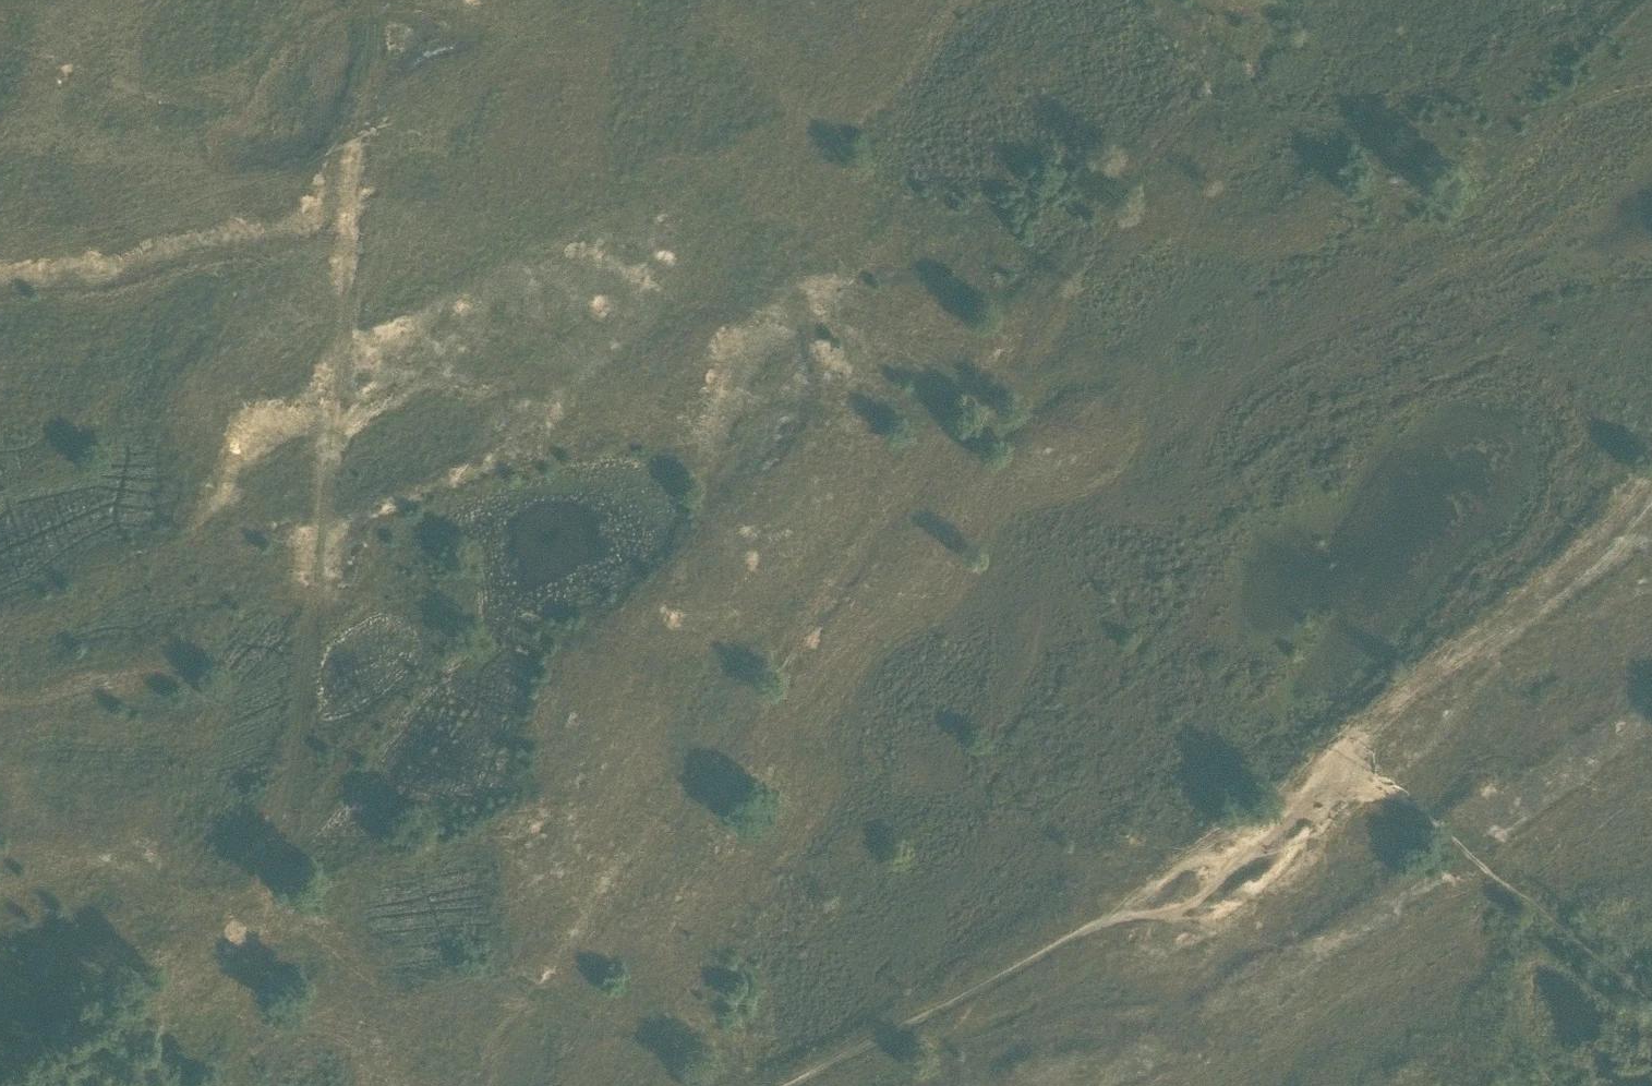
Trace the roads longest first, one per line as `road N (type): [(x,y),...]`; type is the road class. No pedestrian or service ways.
road 1 (track): [(792,1085),(1104,925)]

